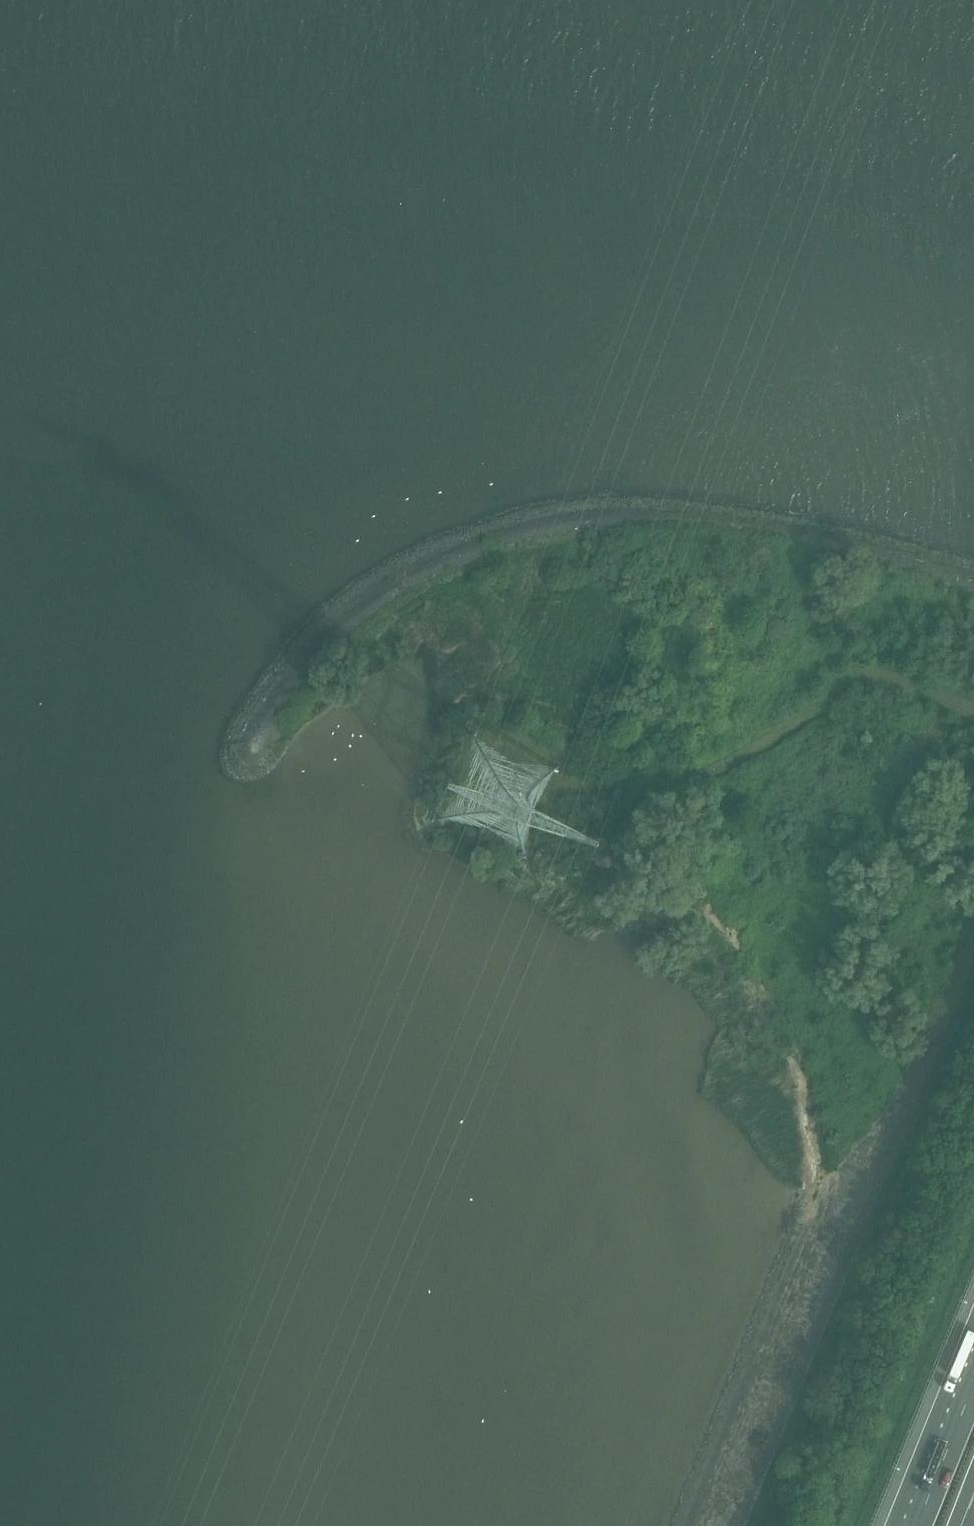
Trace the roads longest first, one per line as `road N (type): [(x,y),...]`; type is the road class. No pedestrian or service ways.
road 1 (motorway): [(973,1386),(917,1525)]

